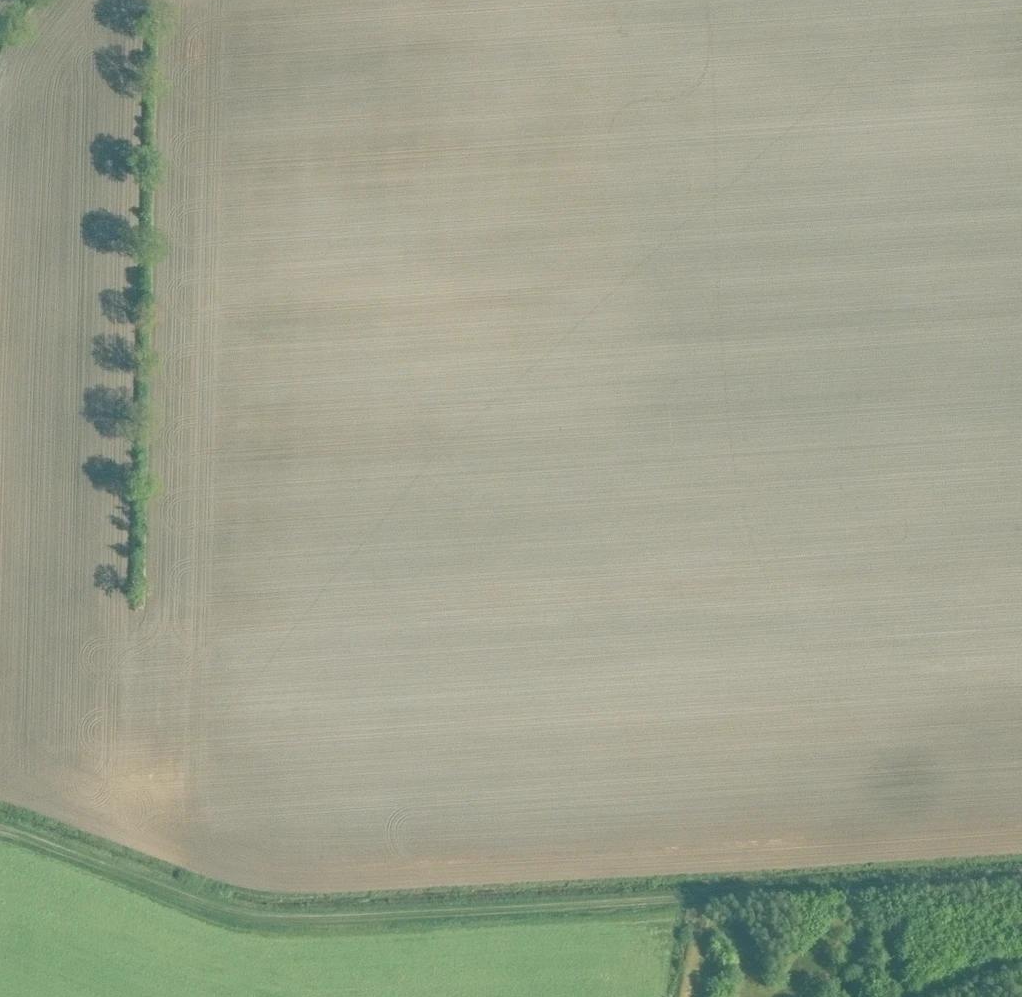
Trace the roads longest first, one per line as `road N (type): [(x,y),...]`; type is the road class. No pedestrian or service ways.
road 1 (track): [(0,831),(215,910),(292,923),(1021,875)]

